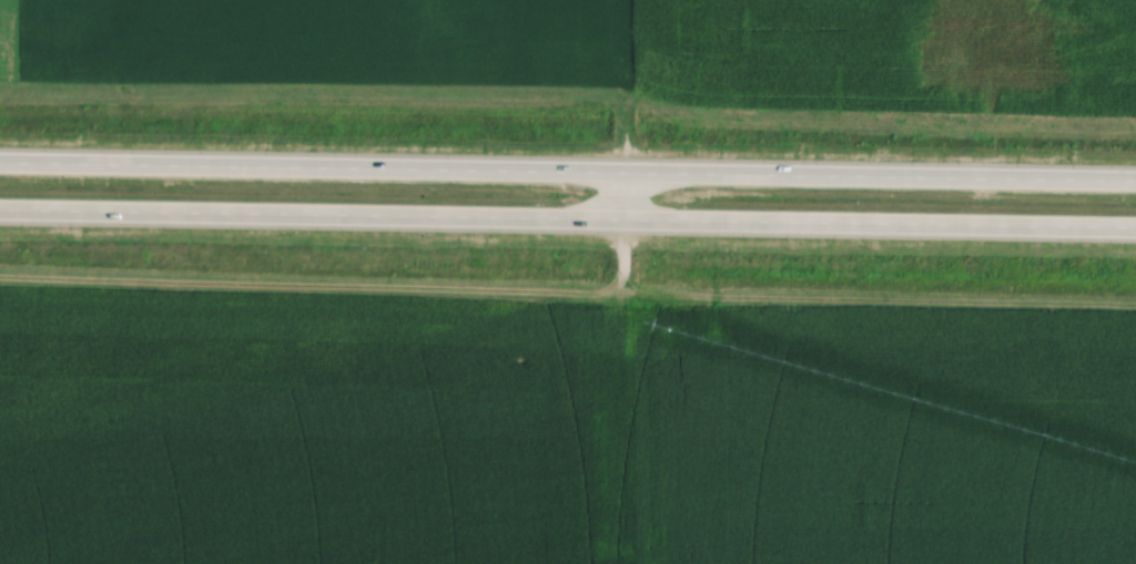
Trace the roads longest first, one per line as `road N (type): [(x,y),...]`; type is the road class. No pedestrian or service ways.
road 1 (trunk): [(0,211),(1135,228)]
road 2 (trunk): [(1135,179),(0,162)]

